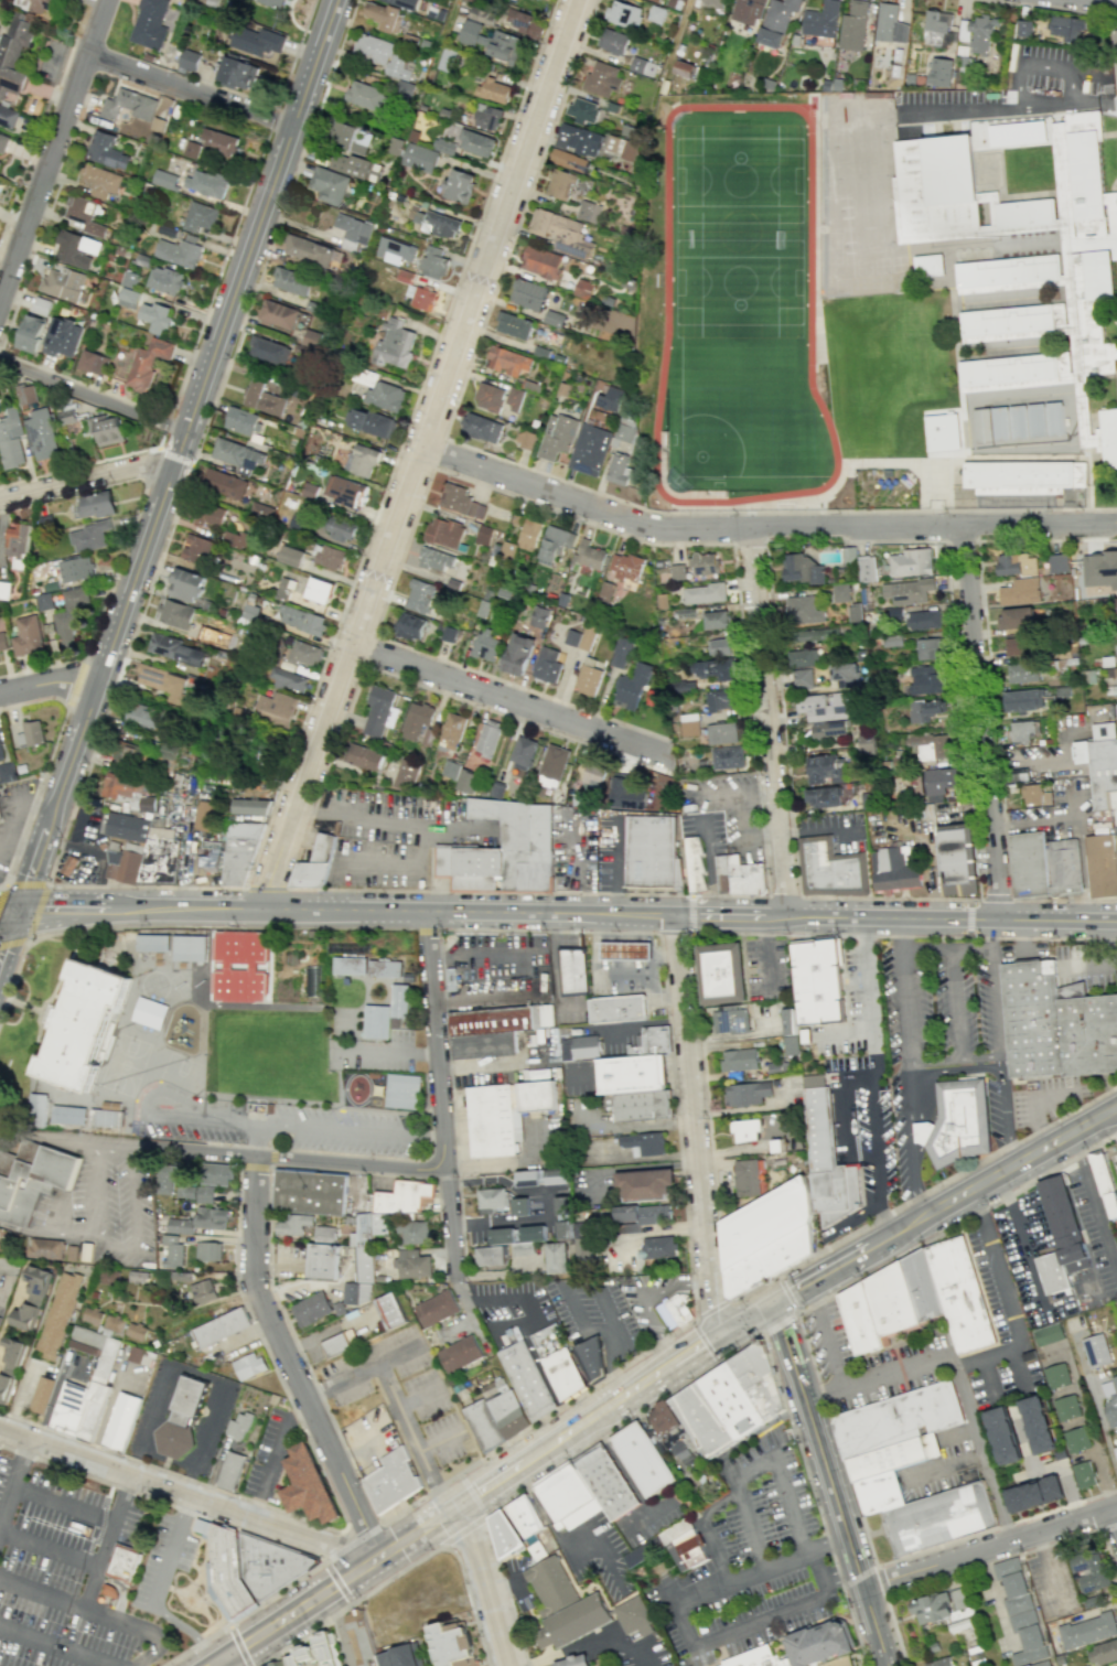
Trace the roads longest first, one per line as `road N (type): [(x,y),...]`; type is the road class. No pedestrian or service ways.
road 1 (tertiary): [(0,963),(337,0)]
road 2 (residential): [(262,913),(579,0)]
road 3 (residential): [(425,452),(668,534),(1116,528)]
road 4 (secondary): [(673,918),(128,911)]
road 5 (residential): [(380,1555),(259,1303),(253,1280),(259,1158)]
road 6 (tertiary): [(726,1326),(709,1283),(673,918)]
road 7 (residential): [(998,921),(960,530)]
road 8 (residential): [(788,918),(752,531)]
road 9 (residential): [(357,1569),(345,1549),(0,1429)]
road 10 (residential): [(454,1285),(425,915)]
road 11 (residential): [(355,648),(677,760)]
road 12 (secondary): [(1116,922),(788,918)]
road 13 (residential): [(0,302),(107,0)]
road 14 (primary): [(208,1665),(457,1504)]
road 15 (residential): [(867,1588),(1116,1509)]
road 16 (primary): [(924,1215),(1116,1105)]
road 17 (residential): [(291,129),(87,57)]
road 18 (residential): [(186,431),(0,362)]
road 19 (secondary): [(867,1588),(809,1400)]
road 20 (residential): [(444,1171),(259,1158)]
road 21 (residential): [(0,502),(150,465),(170,472)]
road 22 (primary): [(772,1302),(924,1215)]
road 23 (residential): [(511,1665),(457,1504)]

